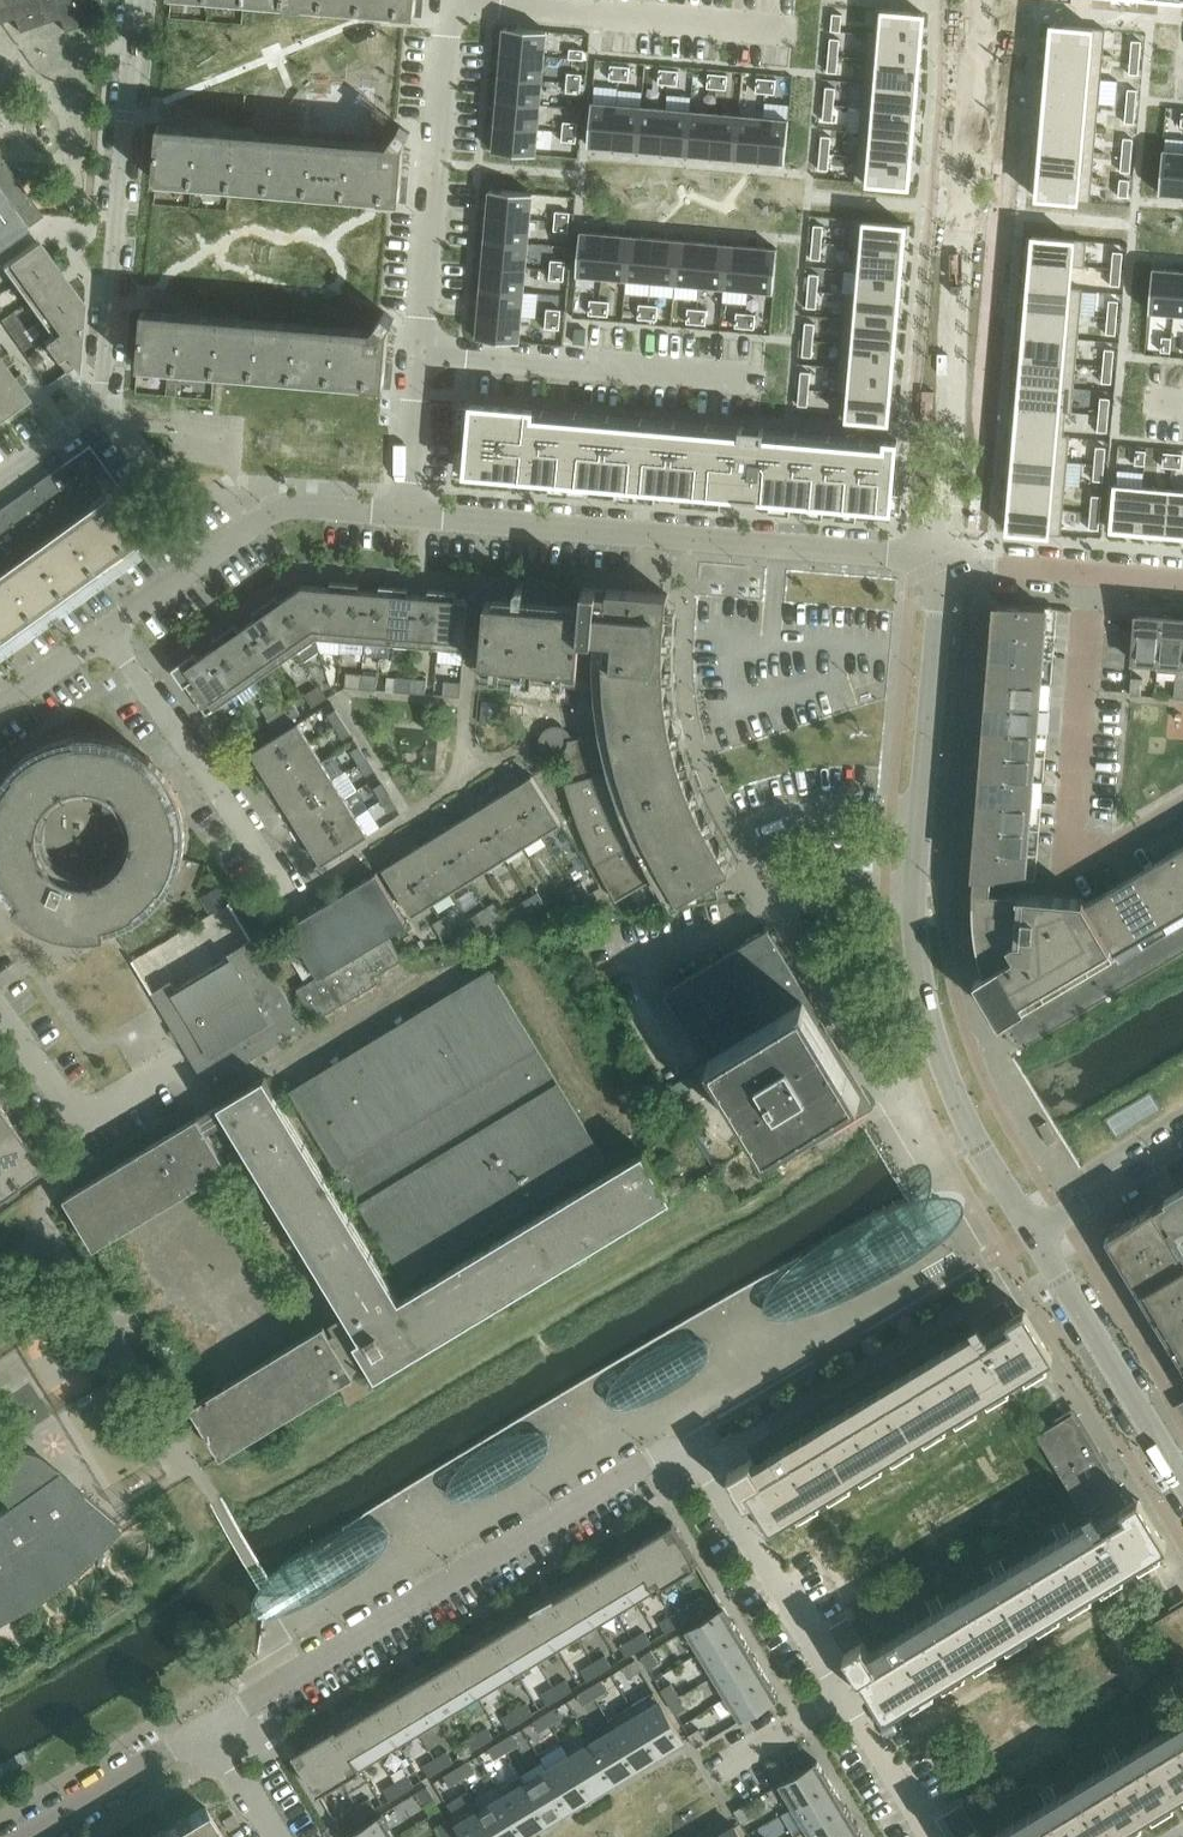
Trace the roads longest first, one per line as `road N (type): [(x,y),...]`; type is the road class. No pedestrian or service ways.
road 1 (residential): [(946,558),(981,0)]
road 2 (residential): [(411,515),(946,558)]
road 3 (residential): [(0,487),(75,433),(101,403),(136,0)]
road 4 (residential): [(210,1725),(668,1449)]
road 5 (residential): [(451,0),(411,515)]
road 6 (residential): [(933,1836),(700,1457),(668,1449)]
road 7 (unclassified): [(1030,1231),(970,1129),(928,1030),(912,890),(920,811)]
road 8 (unclassified): [(687,605),(684,662),(698,749),(740,843),(809,810),(920,811)]
road 9 (residential): [(1095,574),(1077,834),(1087,854),(1112,854),(1182,812)]
road 10 (residential): [(112,633),(283,509),(411,515)]
road 11 (residential): [(299,909),(112,633)]
road 12 (unclassified): [(1182,1481),(1030,1231)]
road 13 (unclassified): [(920,811),(946,558)]
road 14 (residential): [(165,1069),(86,1121),(0,1006)]
road 15 (residential): [(26,1836),(210,1725)]
road 16 (residential): [(1030,1231),(1182,1143)]
road 17 (residential): [(1095,574),(946,558)]
road 18 (residential): [(0,711),(112,633)]
road 19 (residential): [(278,1836),(210,1725)]

